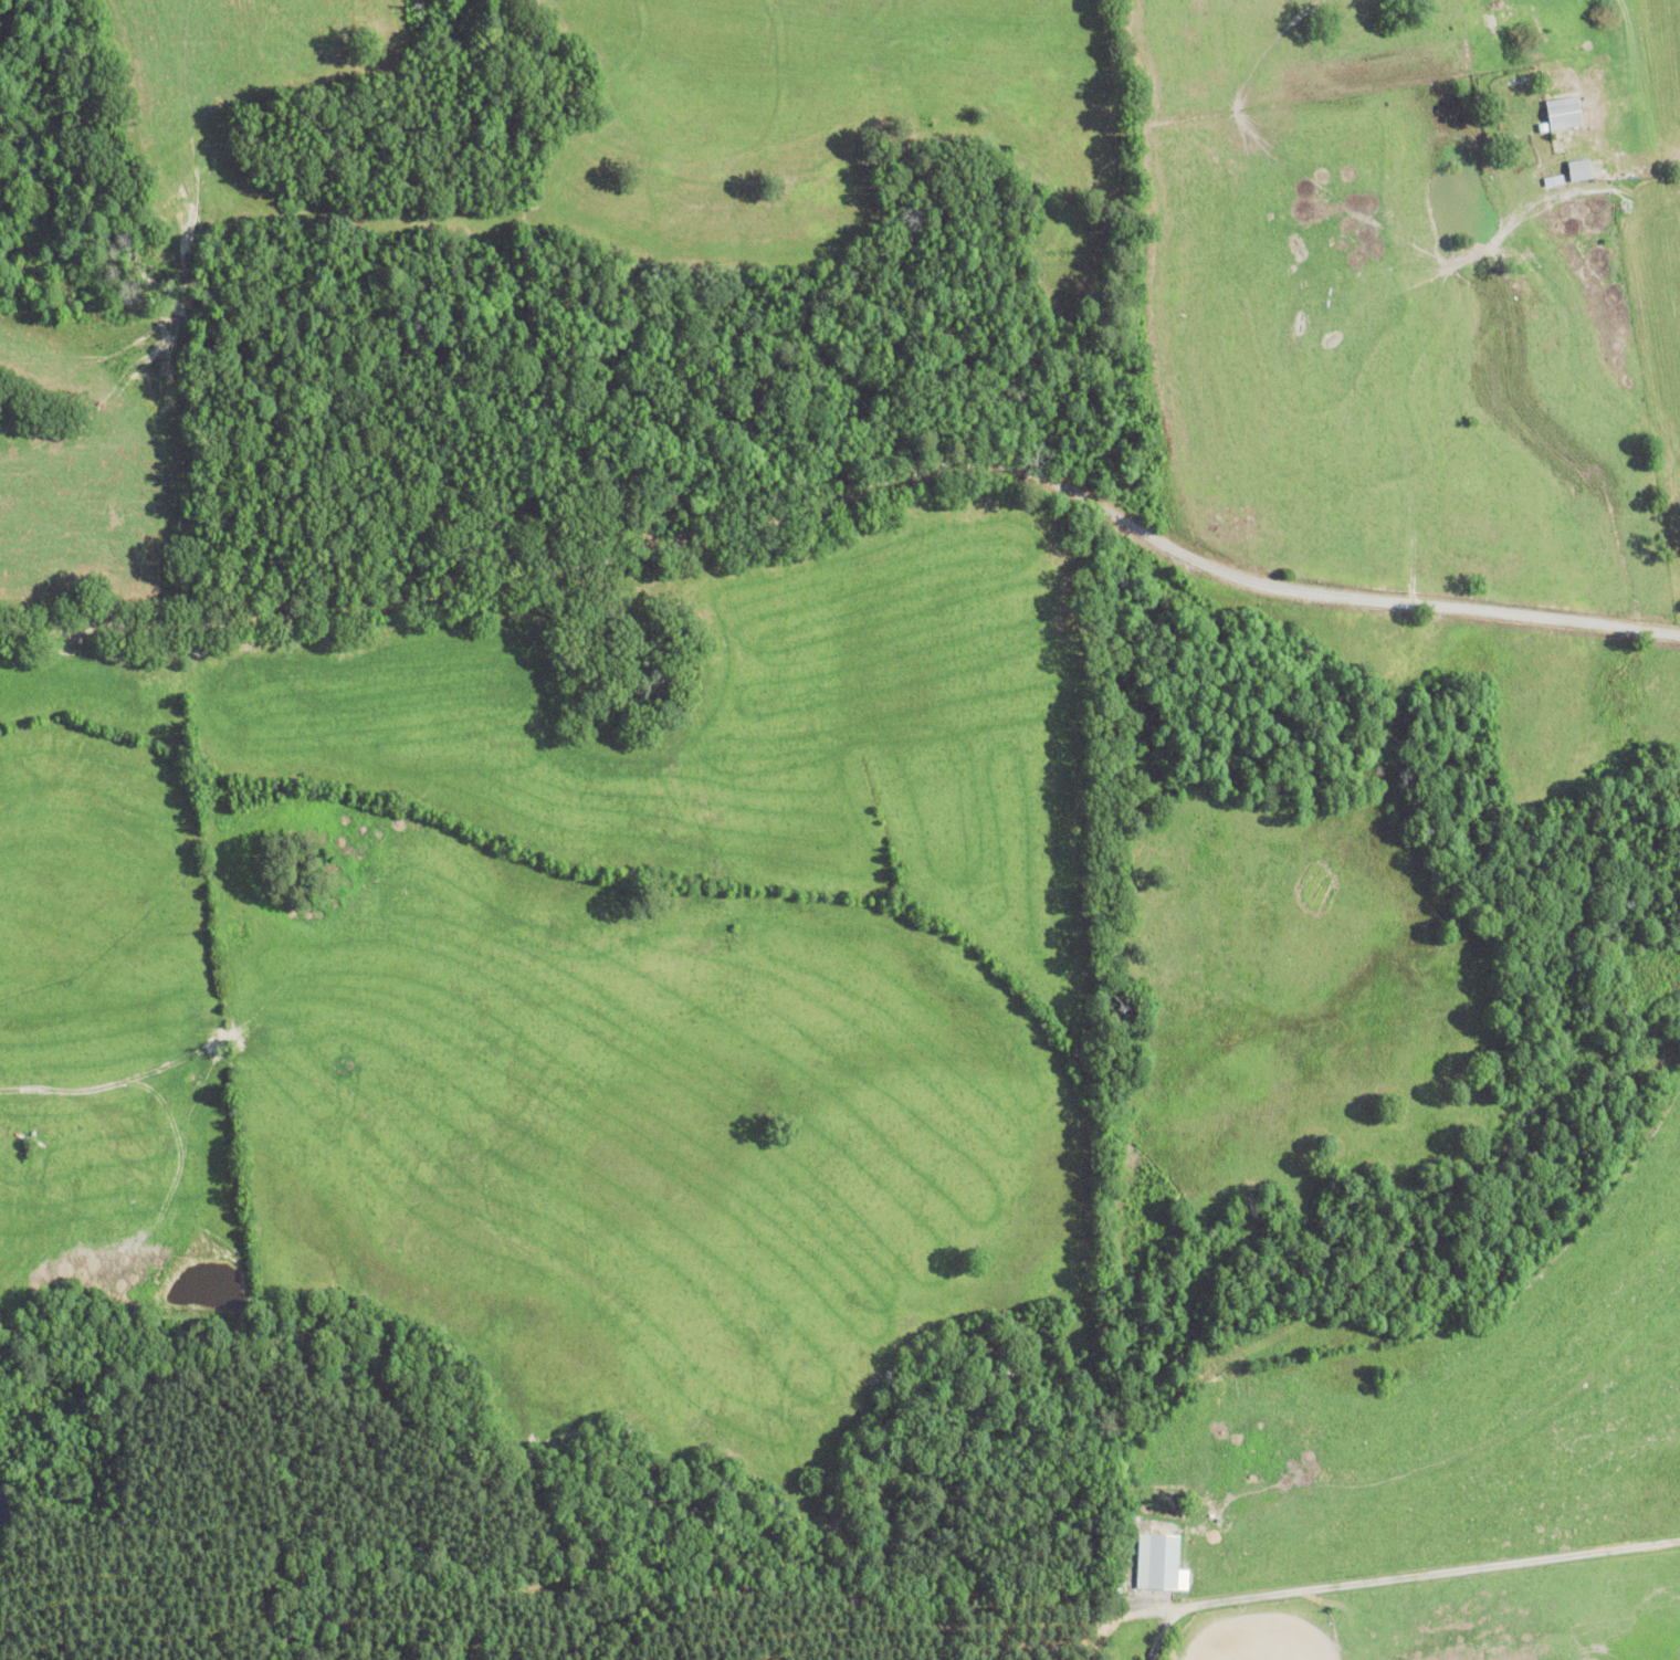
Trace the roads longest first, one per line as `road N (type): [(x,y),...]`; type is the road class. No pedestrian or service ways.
road 1 (residential): [(0,631),(177,627),(414,599),(559,570),(978,462),(1047,480),(1186,555),(1279,587),(1679,633)]

